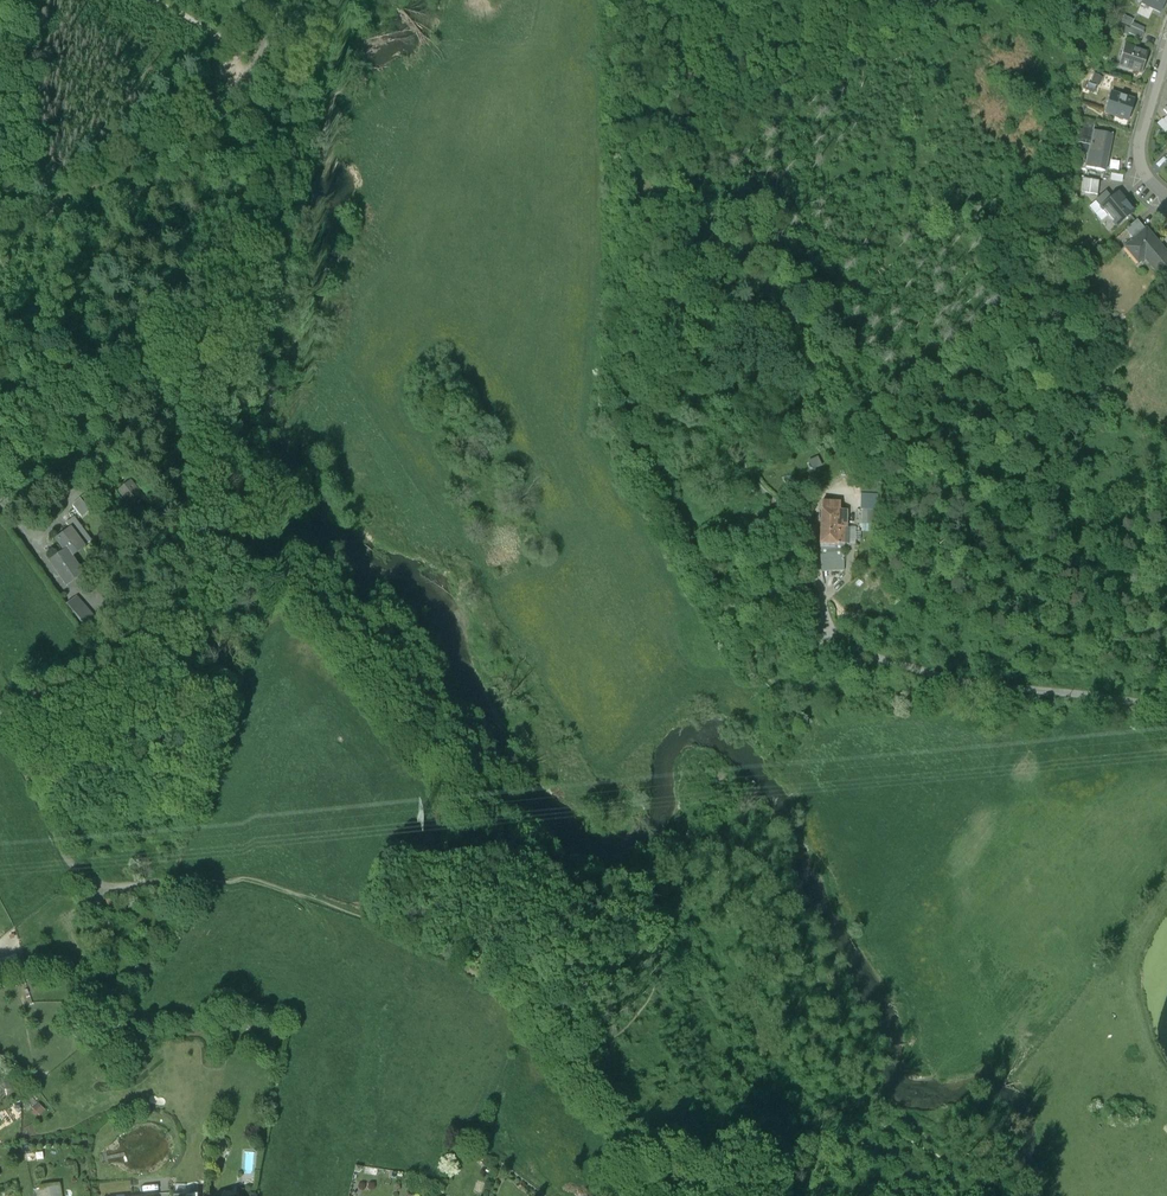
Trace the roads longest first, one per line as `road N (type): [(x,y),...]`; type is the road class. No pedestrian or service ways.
road 1 (track): [(568,1052),(535,1016),(478,975),(334,905),(209,873),(101,883),(61,839),(0,696)]
road 2 (unclassified): [(1166,708),(979,686),(859,653),(823,625),(800,525)]
road 3 (residential): [(1166,39),(1134,172),(1166,210)]
road 4 (track): [(620,1195),(639,1133),(568,1052)]
road 5 (track): [(823,625),(801,712),(776,750)]

